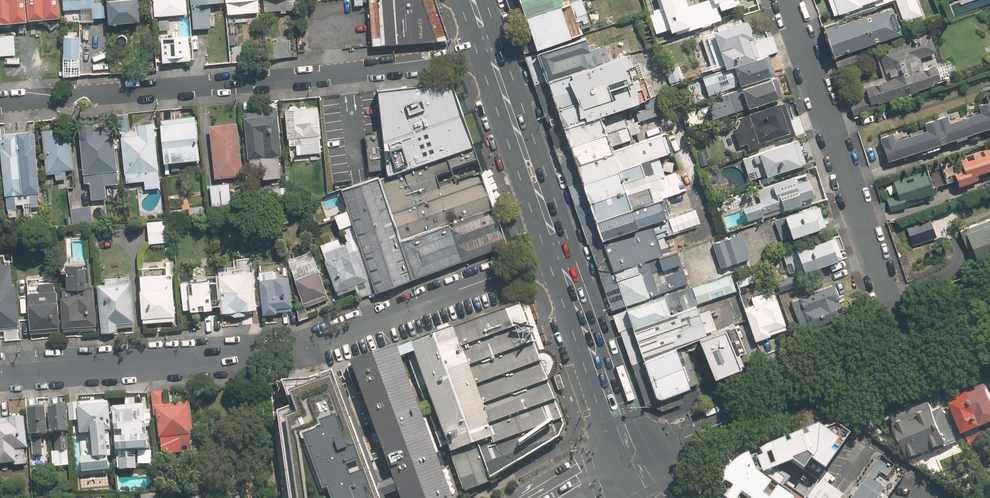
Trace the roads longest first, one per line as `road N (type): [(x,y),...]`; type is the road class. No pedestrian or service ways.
road 1 (residential): [(562,255),(271,353),(0,371)]
road 2 (residential): [(0,103),(491,53)]
road 3 (residential): [(786,0),(902,350)]
road 4 (tertiary): [(634,458),(902,350)]
road 5 (secondary): [(562,255),(634,458)]
road 6 (secondary): [(491,53),(562,255)]

